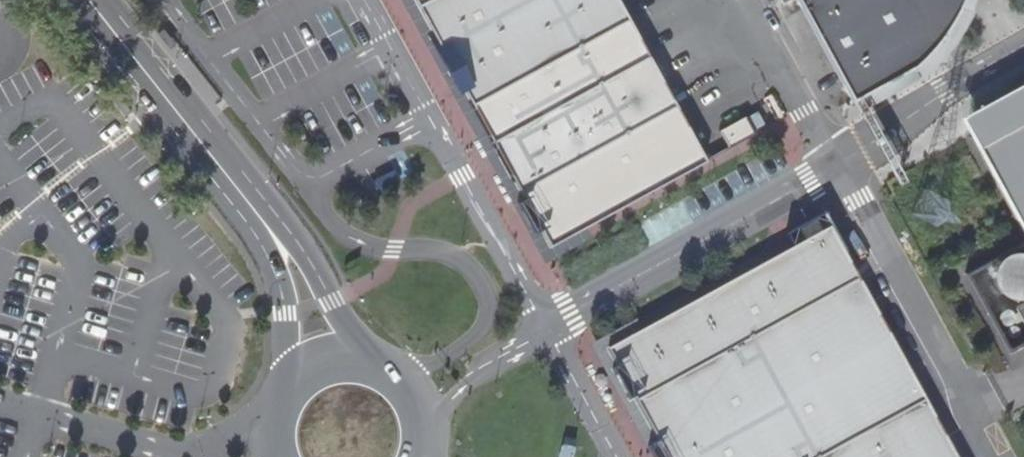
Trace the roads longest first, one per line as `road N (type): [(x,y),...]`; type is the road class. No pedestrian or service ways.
road 1 (tertiary): [(256,212),(88,0)]
road 2 (tertiary): [(256,212),(284,316),(280,412)]
road 3 (tertiary): [(368,367),(305,262),(256,212)]

